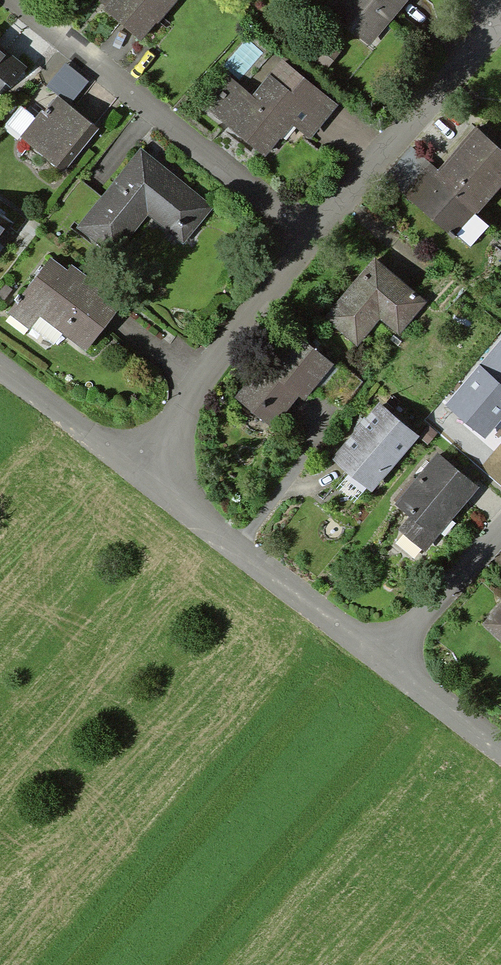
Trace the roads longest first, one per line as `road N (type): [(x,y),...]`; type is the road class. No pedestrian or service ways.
road 1 (residential): [(306,243),(16,0)]
road 2 (residential): [(377,658),(134,468)]
road 3 (residential): [(500,26),(306,243)]
road 4 (residential): [(306,243),(134,468)]
road 5 (residential): [(377,658),(500,523)]
road 6 (residential): [(0,367),(134,468)]
road 7 (residential): [(500,754),(377,658)]

